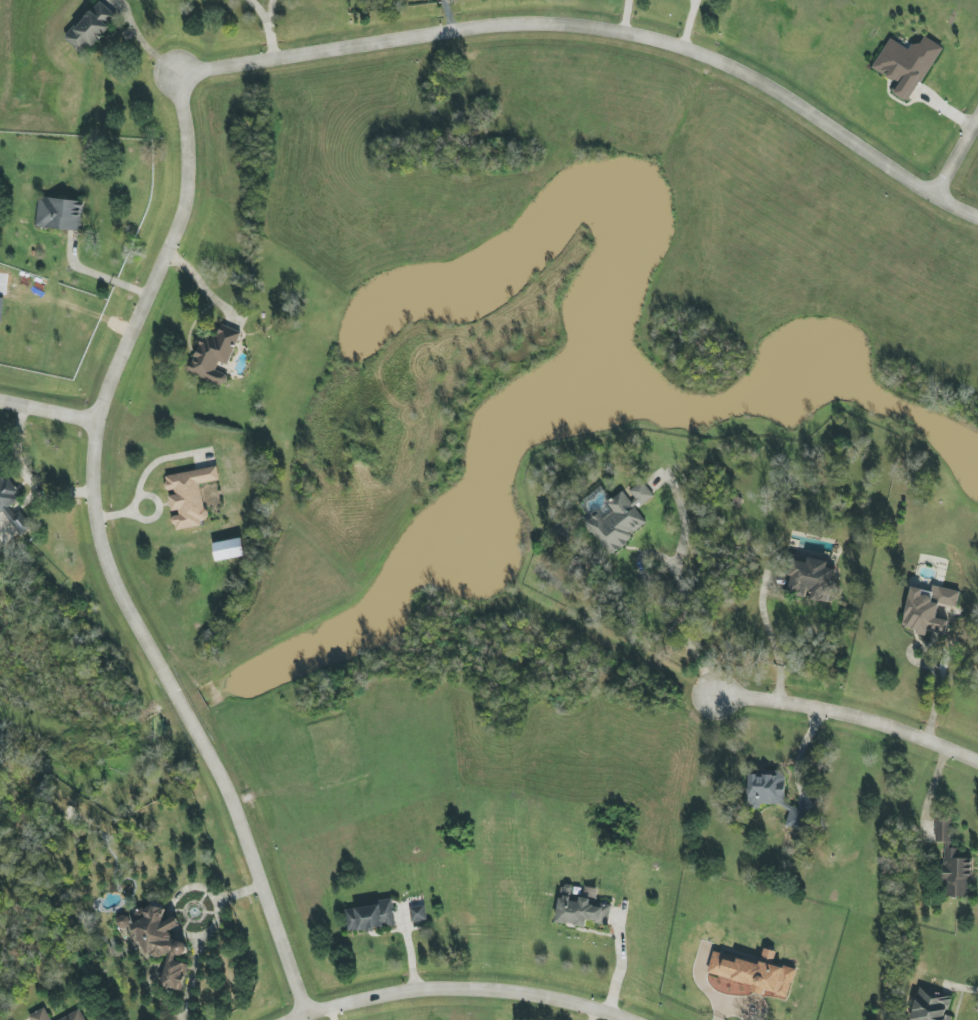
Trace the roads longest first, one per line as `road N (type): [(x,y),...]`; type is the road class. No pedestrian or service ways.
road 1 (residential): [(175,72),(186,188),(95,421),(96,517),(115,588),(230,800),(306,1012)]
road 2 (residential): [(977,216),(735,68),(623,32),(516,22),(175,72)]
road 3 (residential): [(622,1019),(502,988),(385,996),(290,1019)]
road 4 (residential): [(977,761),(878,723),(716,694)]

